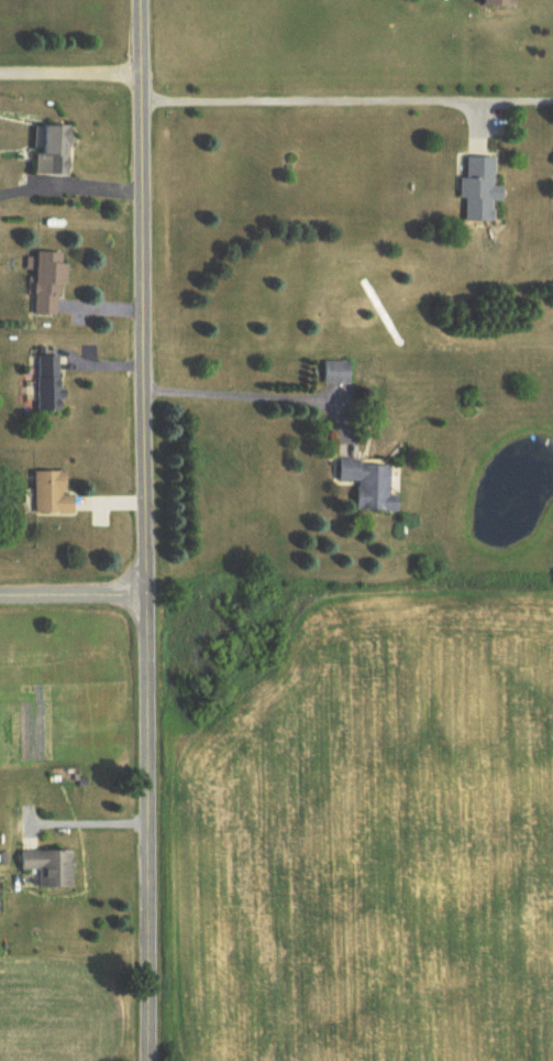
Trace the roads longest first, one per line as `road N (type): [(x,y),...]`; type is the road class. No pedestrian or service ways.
road 1 (tertiary): [(147,1060),(139,0)]
road 2 (residential): [(0,598),(144,595)]
road 3 (residential): [(139,74),(0,74)]

